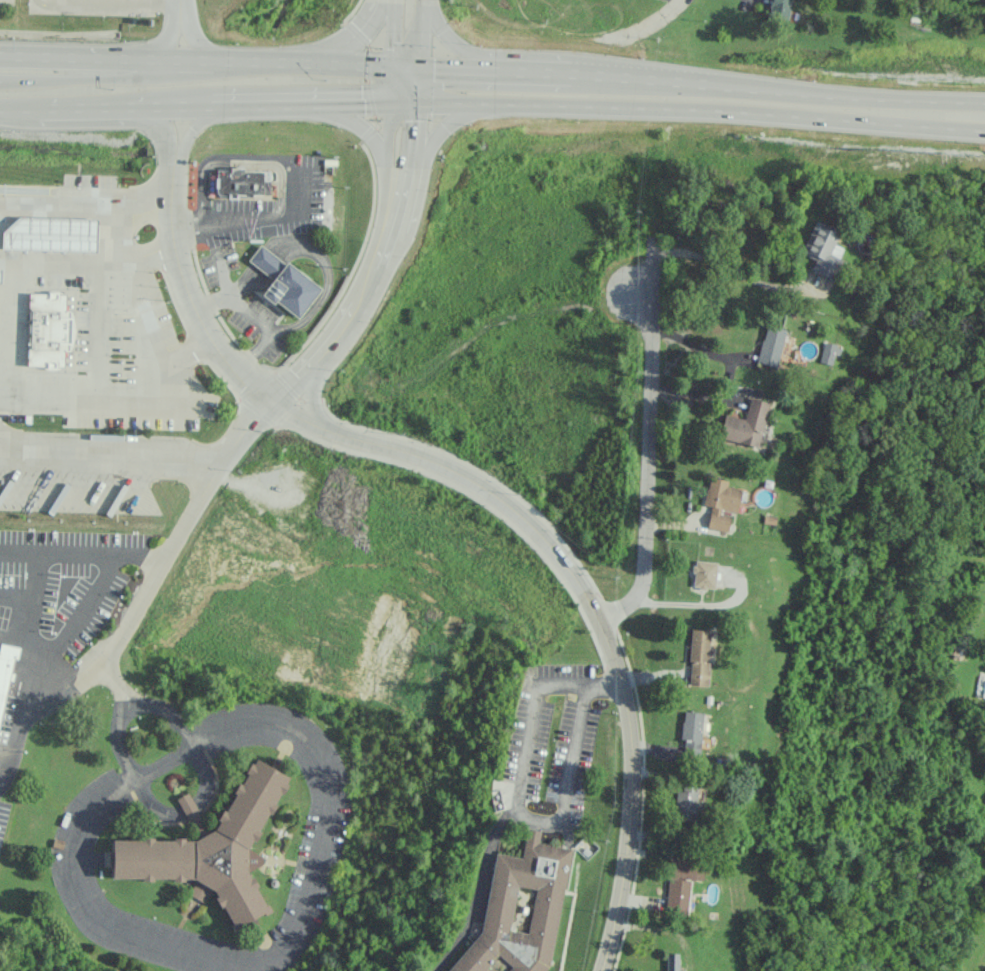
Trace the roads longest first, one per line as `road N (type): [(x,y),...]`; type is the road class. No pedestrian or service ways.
road 1 (residential): [(278,964),(172,948),(98,915),(77,891),(77,829),(97,798),(227,722),(292,725),(321,768),(325,803),(278,964)]
road 2 (tertiary): [(601,625),(530,526),(479,487),(296,415),(226,360),(186,284),(173,232),(172,153)]
road 3 (primary): [(478,99),(984,130)]
road 4 (residential): [(213,341),(171,364),(6,361),(1,396),(9,407),(173,411),(171,364)]
road 5 (residential): [(601,625),(633,599),(644,573),(649,327),(637,288)]
road 6 (tertiary): [(599,970),(618,886),(631,762),(626,708),(601,625)]
road 7 (residential): [(274,399),(221,459),(137,609),(82,683)]
road 8 (primary): [(984,100),(713,83)]
road 9 (tertiary): [(274,399),(352,314),(385,240),(394,194)]
road 10 (residential): [(221,459),(0,452)]
road 11 (residential): [(103,655),(129,703),(118,735),(142,797),(171,814)]
road 12 (residential): [(170,195),(0,200)]
road 13 (residential): [(110,363),(117,198)]
road 14 (primary): [(391,64),(232,61)]
road 15 (primary): [(157,62),(127,79),(4,79)]
road 16 (primary): [(157,62),(0,58)]
road 17 (residential): [(129,703),(165,708),(204,770),(199,797)]
road 18 (tertiary): [(129,105),(158,128),(172,153),(214,102)]
road 19 (primary): [(614,73),(485,66)]

